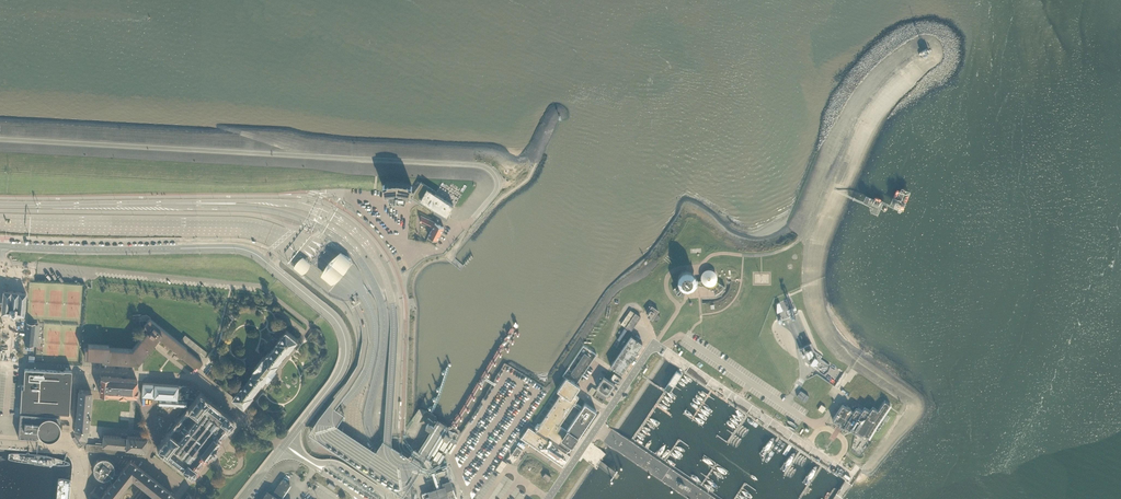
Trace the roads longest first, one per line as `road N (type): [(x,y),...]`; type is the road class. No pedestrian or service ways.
road 1 (unclassified): [(821,428),(680,336),(650,348),(548,498)]
road 2 (unclassified): [(0,210),(242,214),(296,228)]
road 3 (primary): [(0,221),(242,227),(280,239)]
road 4 (tertiary): [(0,245),(234,247),(266,261)]
road 5 (primary): [(387,444),(395,324),(387,283),(357,236),(314,210)]
road 6 (primary): [(378,443),(368,417),(384,344),(382,305),(354,252),(309,221)]
road 7 (tertiary): [(266,261),(334,317),(346,343),(340,374),(285,445)]
road 8 (primary): [(196,203),(0,204)]

